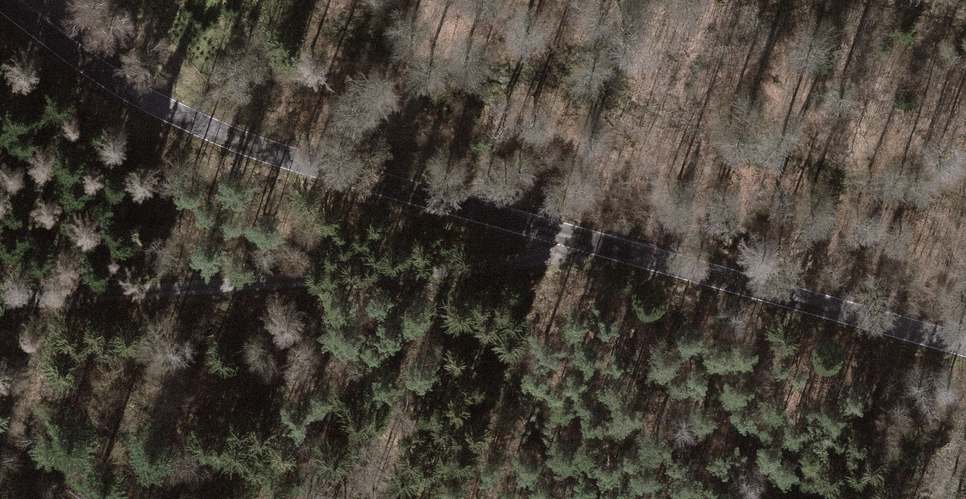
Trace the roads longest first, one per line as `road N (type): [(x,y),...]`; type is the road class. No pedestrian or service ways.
road 1 (tertiary): [(8,0),(123,87),(229,138),(628,249)]
road 2 (unclassified): [(628,249),(0,297)]
road 3 (tertiary): [(628,249),(965,345)]

